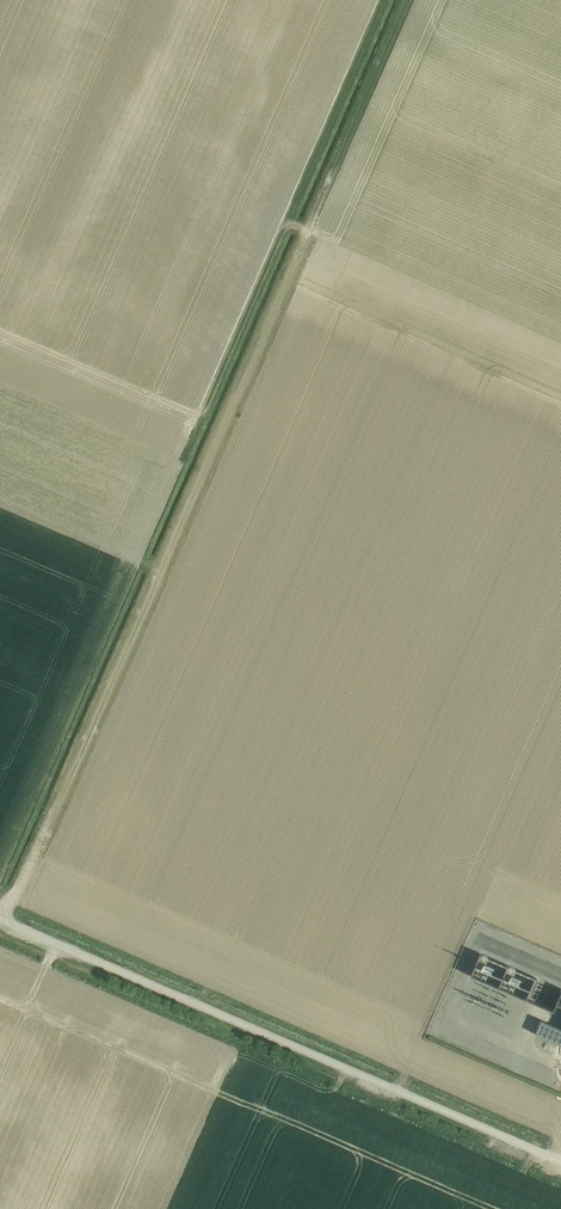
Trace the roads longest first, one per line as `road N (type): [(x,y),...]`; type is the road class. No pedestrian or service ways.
road 1 (unclassified): [(560,1161),(0,919)]

